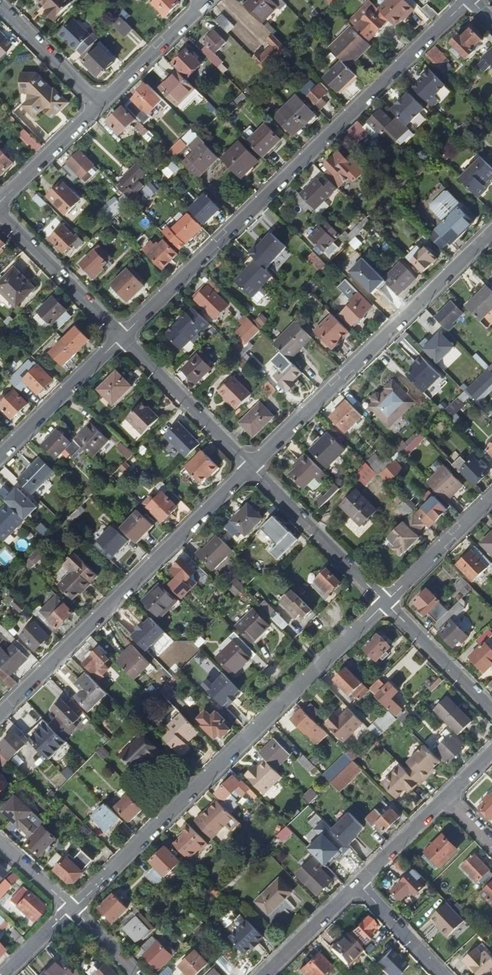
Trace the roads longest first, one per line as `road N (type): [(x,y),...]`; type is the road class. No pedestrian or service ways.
road 1 (unclassified): [(122,337),(469,0)]
road 2 (residential): [(73,909),(385,603)]
road 3 (unclassified): [(251,469),(0,715)]
road 4 (unclassified): [(491,233),(251,469)]
road 5 (residential): [(385,603),(251,469)]
road 6 (residential): [(251,469),(122,337)]
road 7 (residential): [(122,337),(0,213)]
road 8 (unclassified): [(0,457),(122,337)]
road 9 (residential): [(491,711),(385,603)]
road 10 (residential): [(385,603),(491,499)]
road 11 (unclassified): [(98,106),(204,5)]
road 12 (residential): [(98,106),(0,7)]
road 13 (unclassified): [(0,203),(98,106)]
road 14 (unclassified): [(358,884),(264,974)]
road 15 (unclassified): [(446,797),(358,884)]
road 16 (residential): [(358,884),(441,974)]

